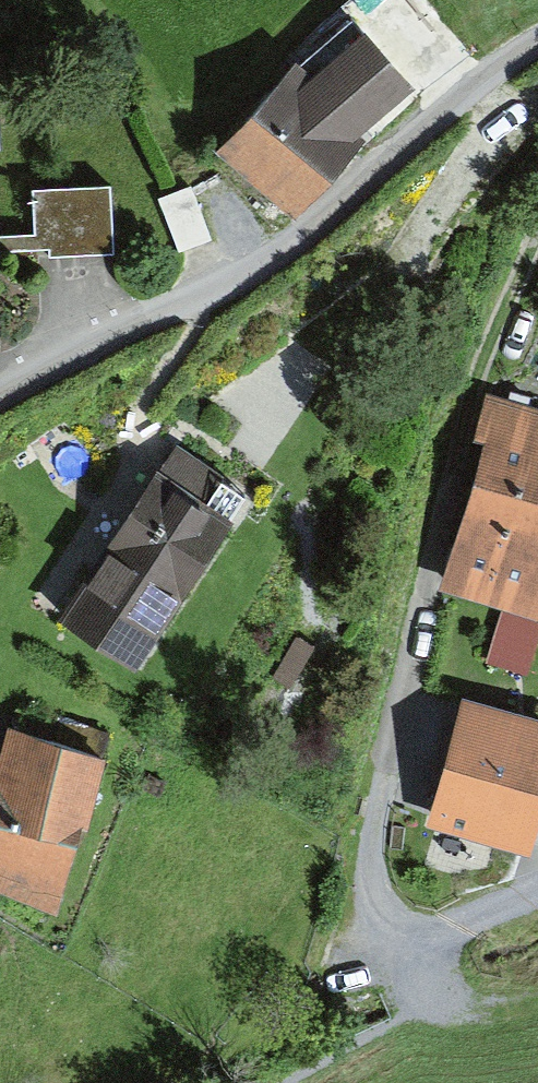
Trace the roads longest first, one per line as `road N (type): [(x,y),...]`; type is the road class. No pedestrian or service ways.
road 1 (track): [(448,483),(483,362),(537,225)]
road 2 (track): [(537,1003),(469,1009),(440,997),(429,976),(427,937)]

